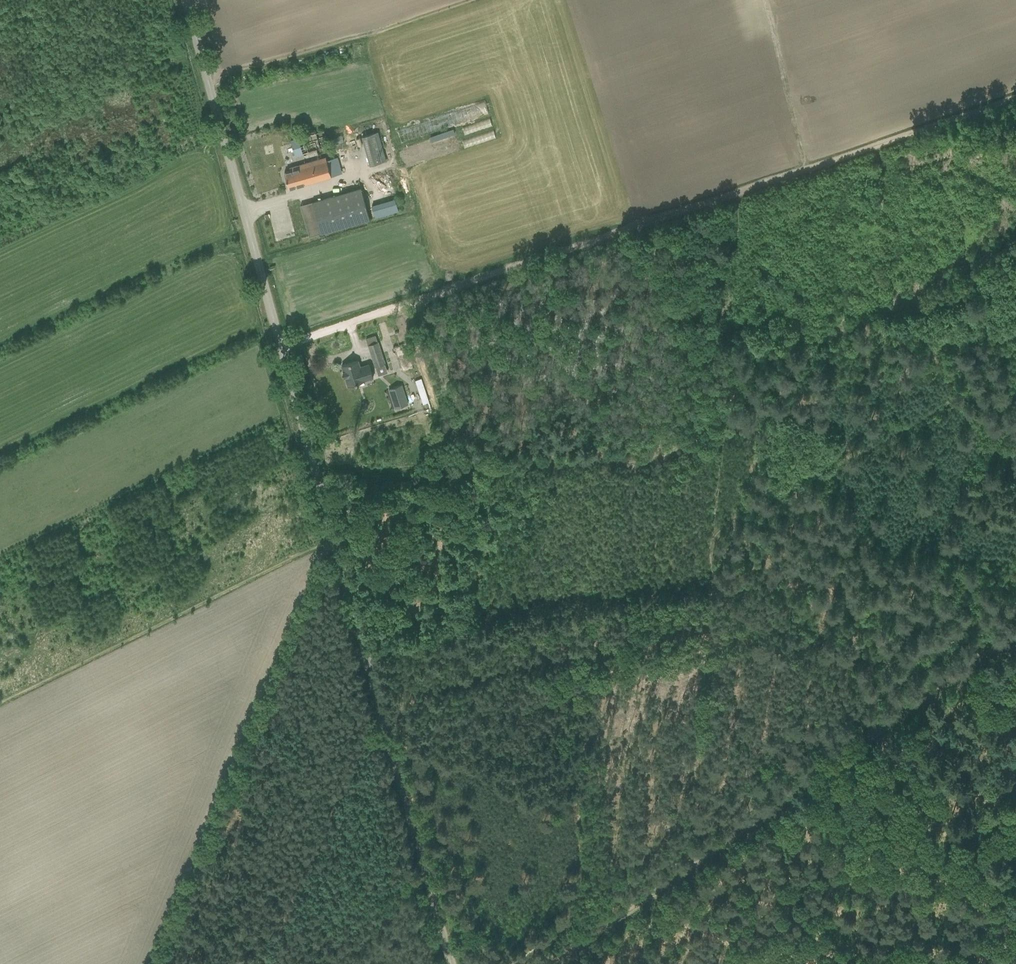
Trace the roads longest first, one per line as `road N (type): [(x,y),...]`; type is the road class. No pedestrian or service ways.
road 1 (unclassified): [(451,963),(185,0)]
road 2 (track): [(1015,96),(280,342)]
road 3 (track): [(1015,628),(540,963)]
road 4 (track): [(1015,360),(713,522),(707,587)]
road 5 (track): [(255,963),(281,925),(378,695)]

